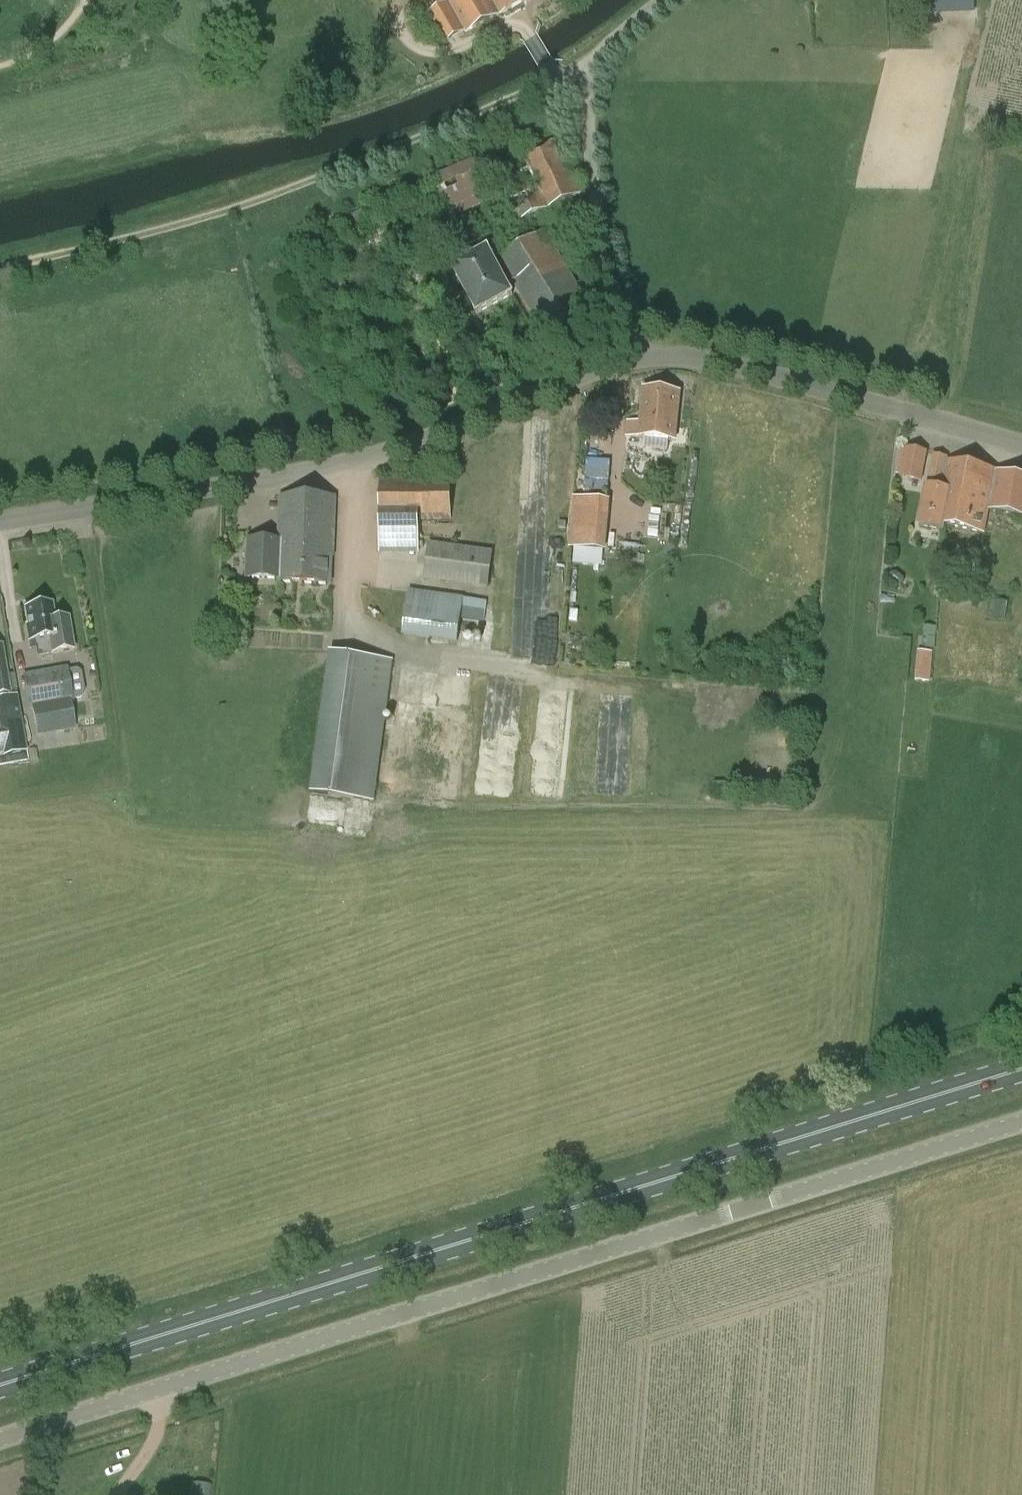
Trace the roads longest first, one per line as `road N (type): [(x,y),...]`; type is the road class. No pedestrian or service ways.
road 1 (unclassified): [(0,1446),(1021,1121)]
road 2 (primary): [(0,1390),(1021,1070)]
road 3 (unclassified): [(0,524),(364,462),(623,363)]
road 4 (track): [(0,270),(249,204),(550,81),(583,75)]
road 5 (unclassified): [(1021,439),(769,373),(677,356),(623,363)]
road 6 (unclassified): [(623,363),(597,217),(583,75),(666,0)]

